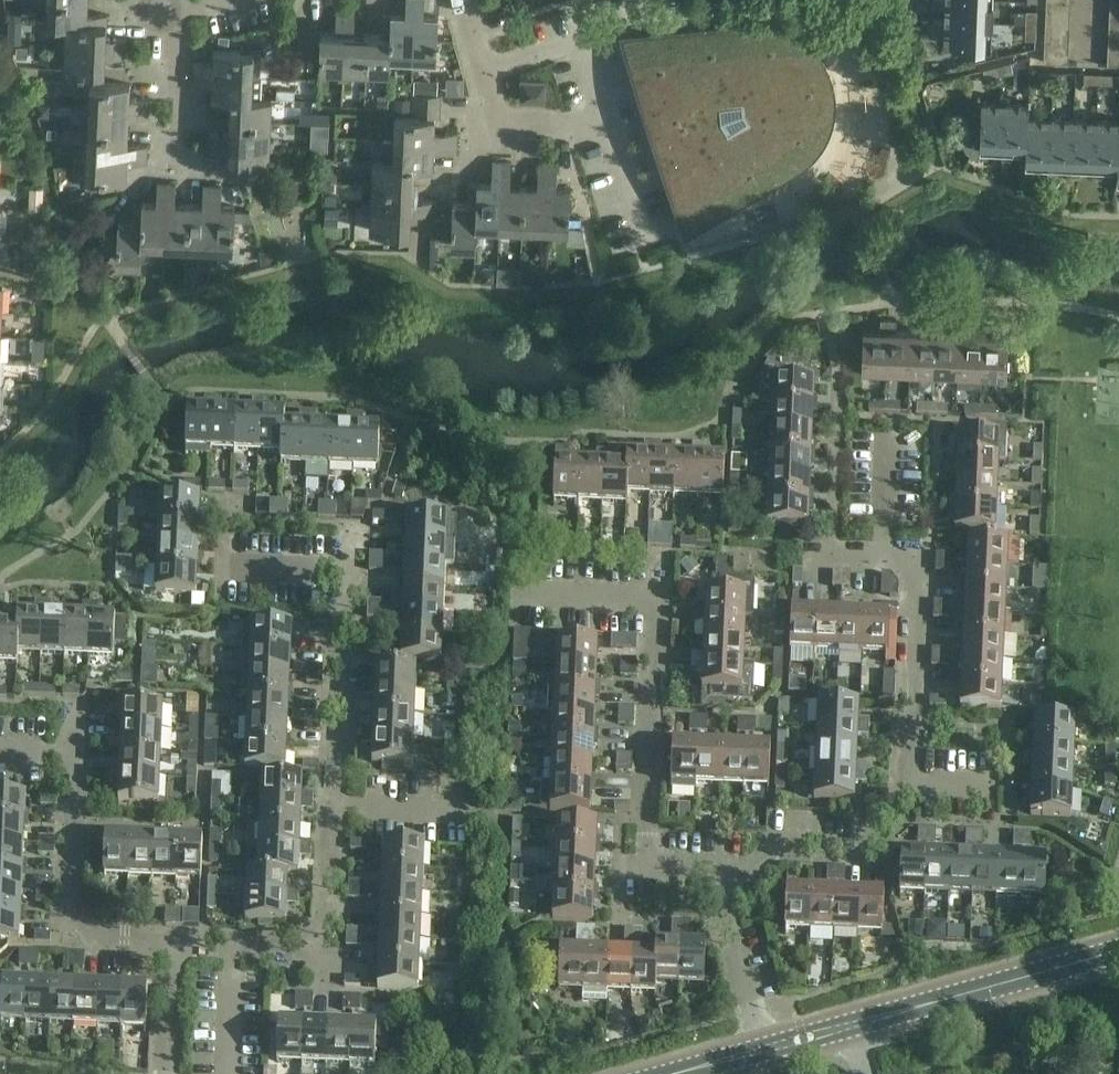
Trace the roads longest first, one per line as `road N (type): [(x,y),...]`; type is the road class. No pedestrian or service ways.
road 1 (residential): [(322,948),(347,525)]
road 2 (residential): [(511,595),(638,598),(657,609),(648,861)]
road 3 (tertiary): [(844,1028),(1118,953)]
road 4 (residential): [(71,753),(68,908),(99,938),(172,943)]
road 5 (residential): [(909,783),(923,564),(883,562)]
road 6 (residential): [(752,868),(784,847),(865,839),(906,809),(909,783)]
road 7 (residential): [(762,1050),(726,917),(752,868)]
road 8 (residential): [(487,76),(577,43),(603,123)]
road 9 (residential): [(163,15),(181,91),(179,174)]
road 10 (residential): [(603,123),(648,268)]
road 11 (residential): [(172,943),(322,948)]
road 12 (residential): [(167,1073),(172,943)]
road 13 (residential): [(883,562),(889,434)]

